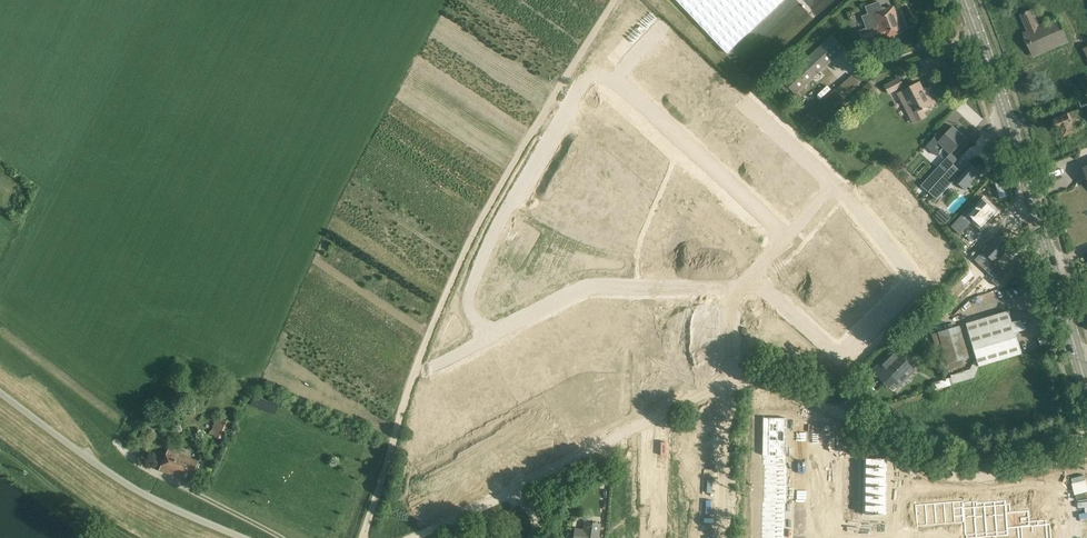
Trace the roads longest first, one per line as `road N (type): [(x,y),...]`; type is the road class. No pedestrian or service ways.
road 1 (track): [(364,537),(436,316),(468,247),(615,0)]
road 2 (residential): [(786,238),(837,183),(916,273),(838,355),(751,276)]
road 3 (primary): [(1086,389),(965,0)]
road 4 (track): [(778,387),(757,382),(702,396),(414,537)]
road 5 (residential): [(487,338),(471,313),(470,290),(569,105),(589,81),(611,81)]
road 6 (unclassified): [(241,537),(127,485),(0,394)]
road 7 (residential): [(720,537),(721,403),(731,373),(733,293)]
road 8 (residential): [(1063,537),(1058,484),(901,494)]
road 9 (unclassified): [(1086,451),(984,478),(942,473),(899,448)]
road 10 (residential): [(639,289),(577,291),(487,338)]
road 11 (residential): [(639,289),(639,241),(681,144)]
road 12 (residential): [(681,144),(786,238)]
road 13 (residential): [(820,537),(821,406)]

